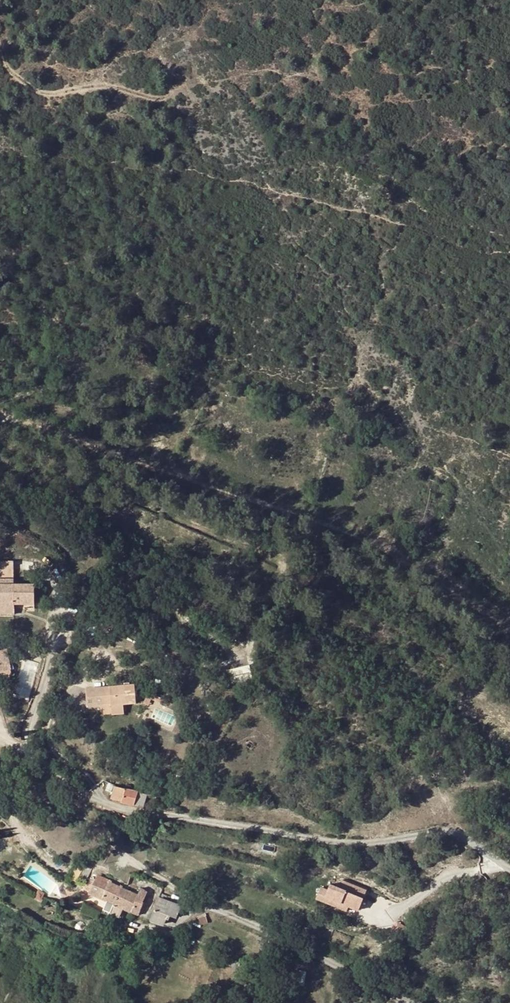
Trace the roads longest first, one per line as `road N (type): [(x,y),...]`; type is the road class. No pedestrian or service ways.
road 1 (residential): [(0,730),(55,773),(115,805),(337,842),(450,834),(509,868)]
road 2 (residential): [(417,1002),(197,902)]
road 3 (track): [(0,401),(57,386),(72,376),(75,361),(68,334),(0,253)]
road 4 (track): [(0,48),(28,87),(163,99)]

